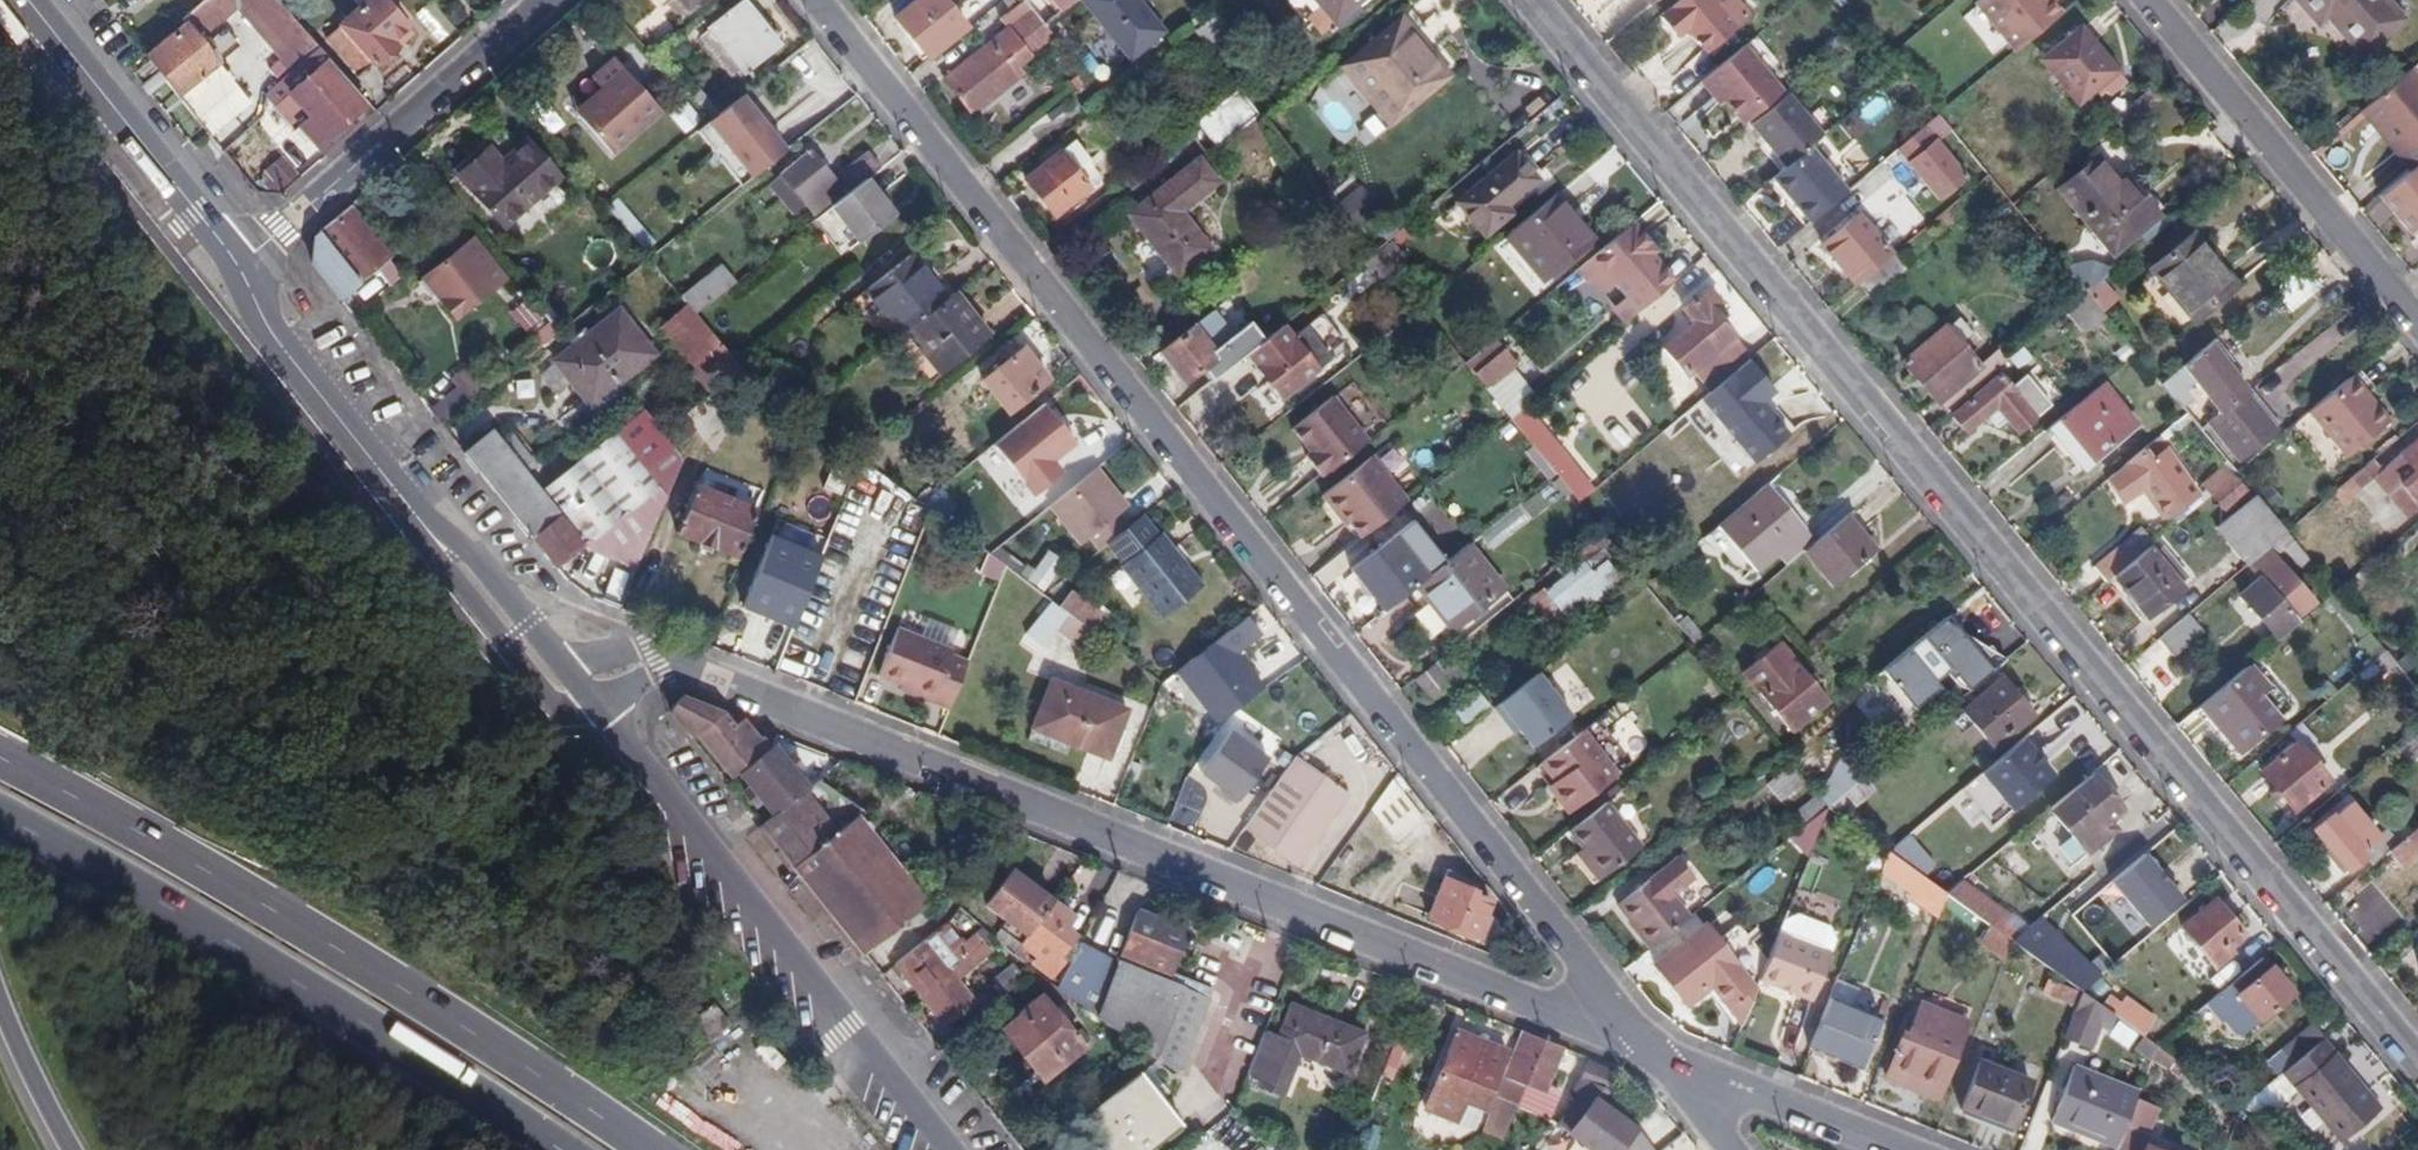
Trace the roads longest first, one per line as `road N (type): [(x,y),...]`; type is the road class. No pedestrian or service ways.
road 1 (residential): [(1532,0),(2417,1061)]
road 2 (residential): [(1661,1052),(1580,962),(817,0)]
road 3 (residential): [(1661,1052),(671,664),(651,664)]
road 4 (primary): [(648,1149),(352,958),(0,759)]
road 5 (primary): [(0,821),(110,875),(563,1149)]
road 6 (secondary): [(950,1149),(595,702)]
road 7 (residential): [(2417,320),(2151,0)]
road 8 (residential): [(233,267),(547,0)]
road 9 (secondary): [(26,0),(233,267)]
road 10 (secondary): [(233,267),(269,334),(424,526)]
road 11 (residential): [(1907,1149),(1661,1052)]
road 12 (secondary): [(424,526),(443,566),(551,696),(562,707),(595,702)]
road 13 (secondary): [(563,660),(482,565),(424,526)]
road 14 (secondary): [(0,1034),(57,1149)]
road 15 (residential): [(1738,1149),(1661,1052)]

